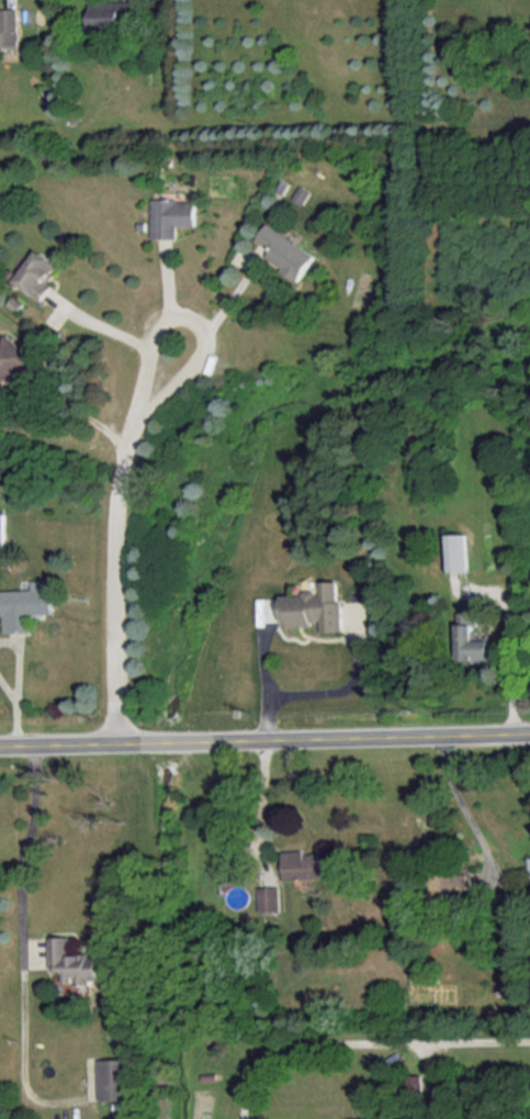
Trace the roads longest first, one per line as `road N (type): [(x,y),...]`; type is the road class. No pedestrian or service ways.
road 1 (tertiary): [(0,746),(529,733)]
road 2 (residential): [(124,742),(124,457),(174,348)]

